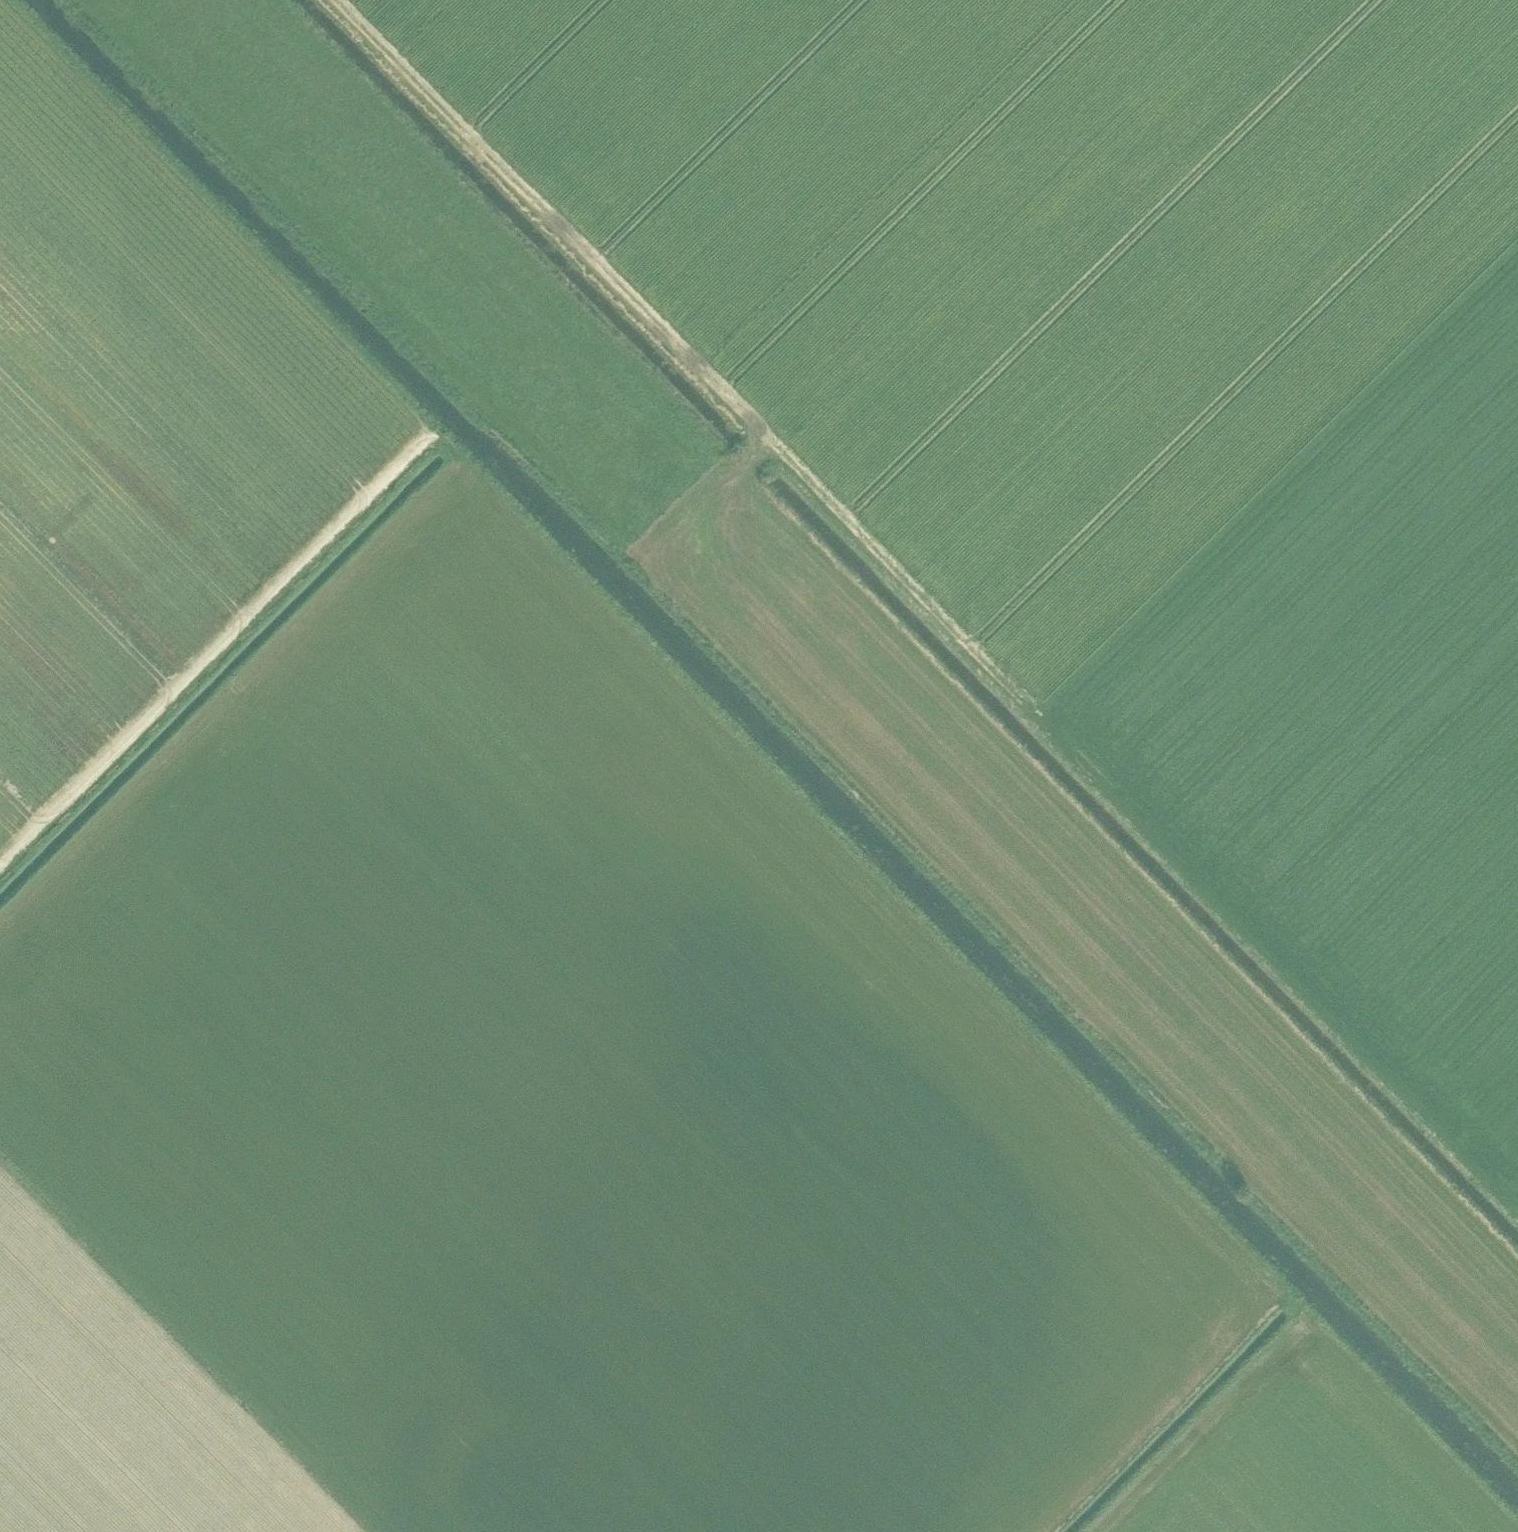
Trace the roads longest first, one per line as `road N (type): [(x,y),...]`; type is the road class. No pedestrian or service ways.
road 1 (track): [(1096,1531),(1302,1321)]

